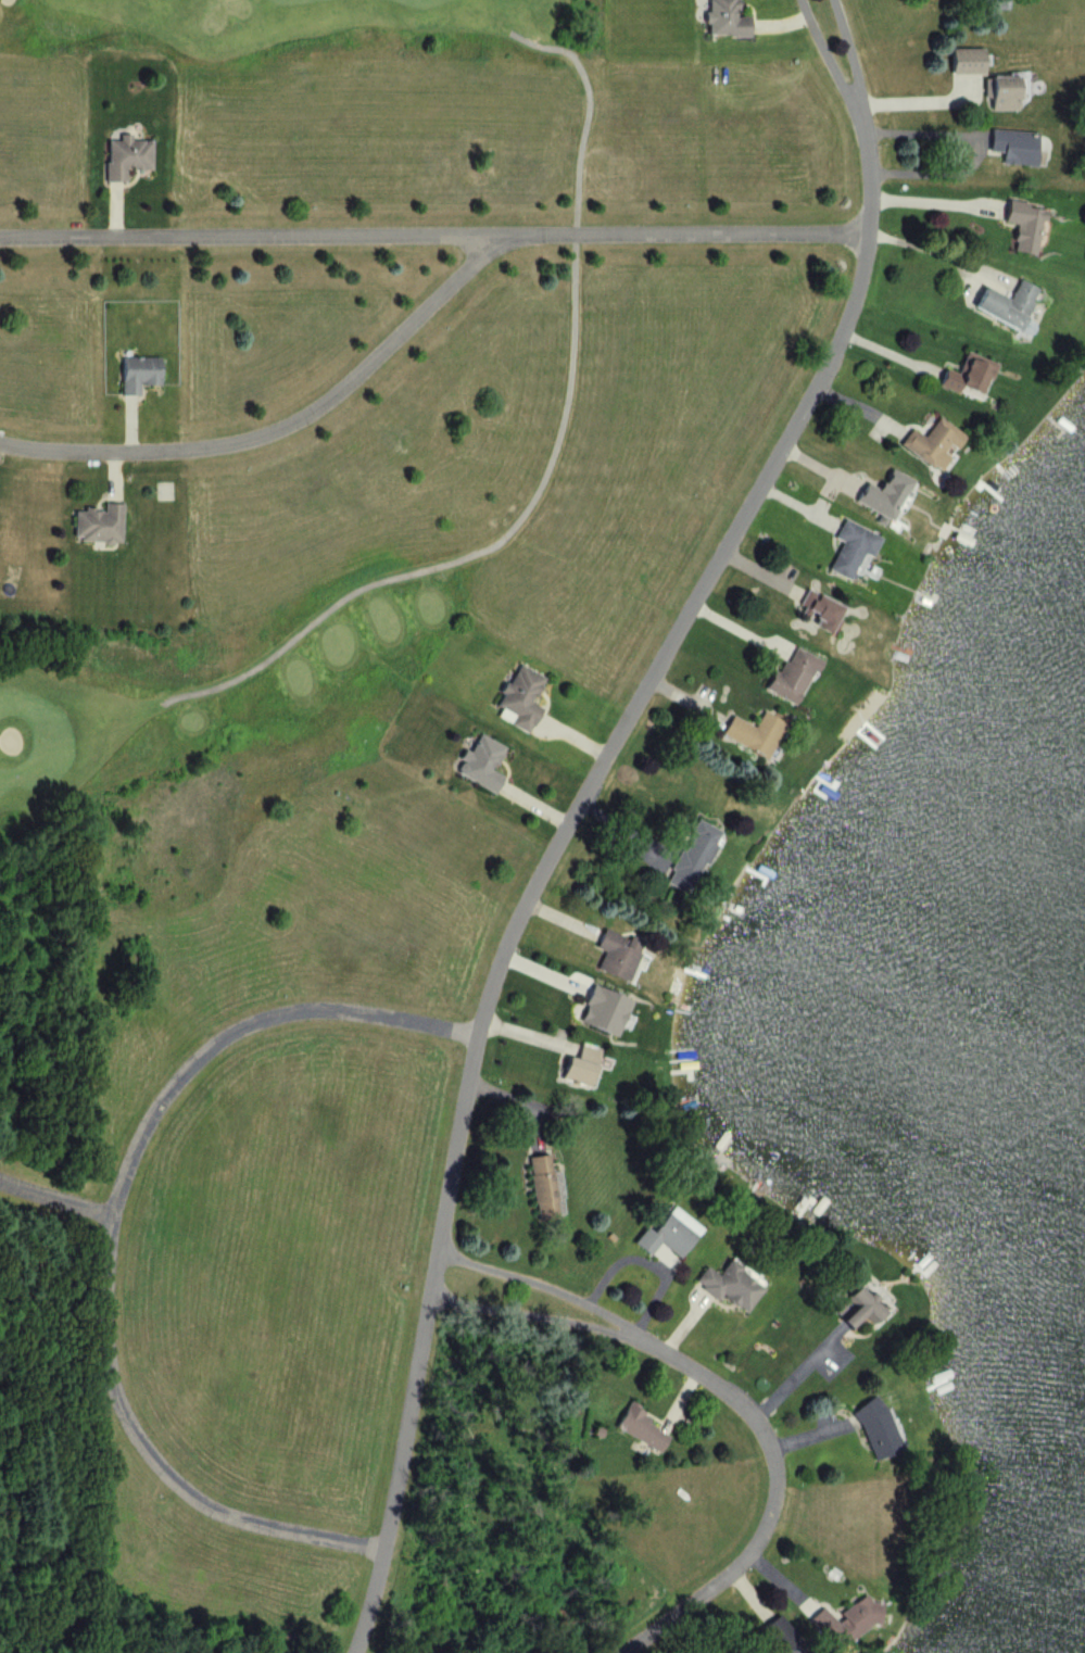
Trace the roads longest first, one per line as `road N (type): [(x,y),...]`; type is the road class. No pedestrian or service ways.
road 1 (residential): [(352,1652),(382,1548),(472,1036),(504,987),(540,894),(845,329),(862,278),(871,194),(856,105)]
road 2 (residential): [(382,1548),(251,1524),(197,1502),(155,1467),(129,1430),(110,1378),(103,1330),(109,1214),(163,1097),(237,1030),(314,1010),(472,1036)]
road 3 (residential): [(868,236),(0,237)]
road 4 (residential): [(0,446),(61,454),(198,453),(301,422),(507,235)]
road 5 (residential): [(628,1337),(753,1419),(775,1471),(767,1524),(733,1570),(617,1652)]
road 6 (residential): [(628,1337),(544,1287),(437,1251)]
road 7 (residential): [(429,1300),(628,1337)]
road 8 (residential): [(799,0),(856,105)]

